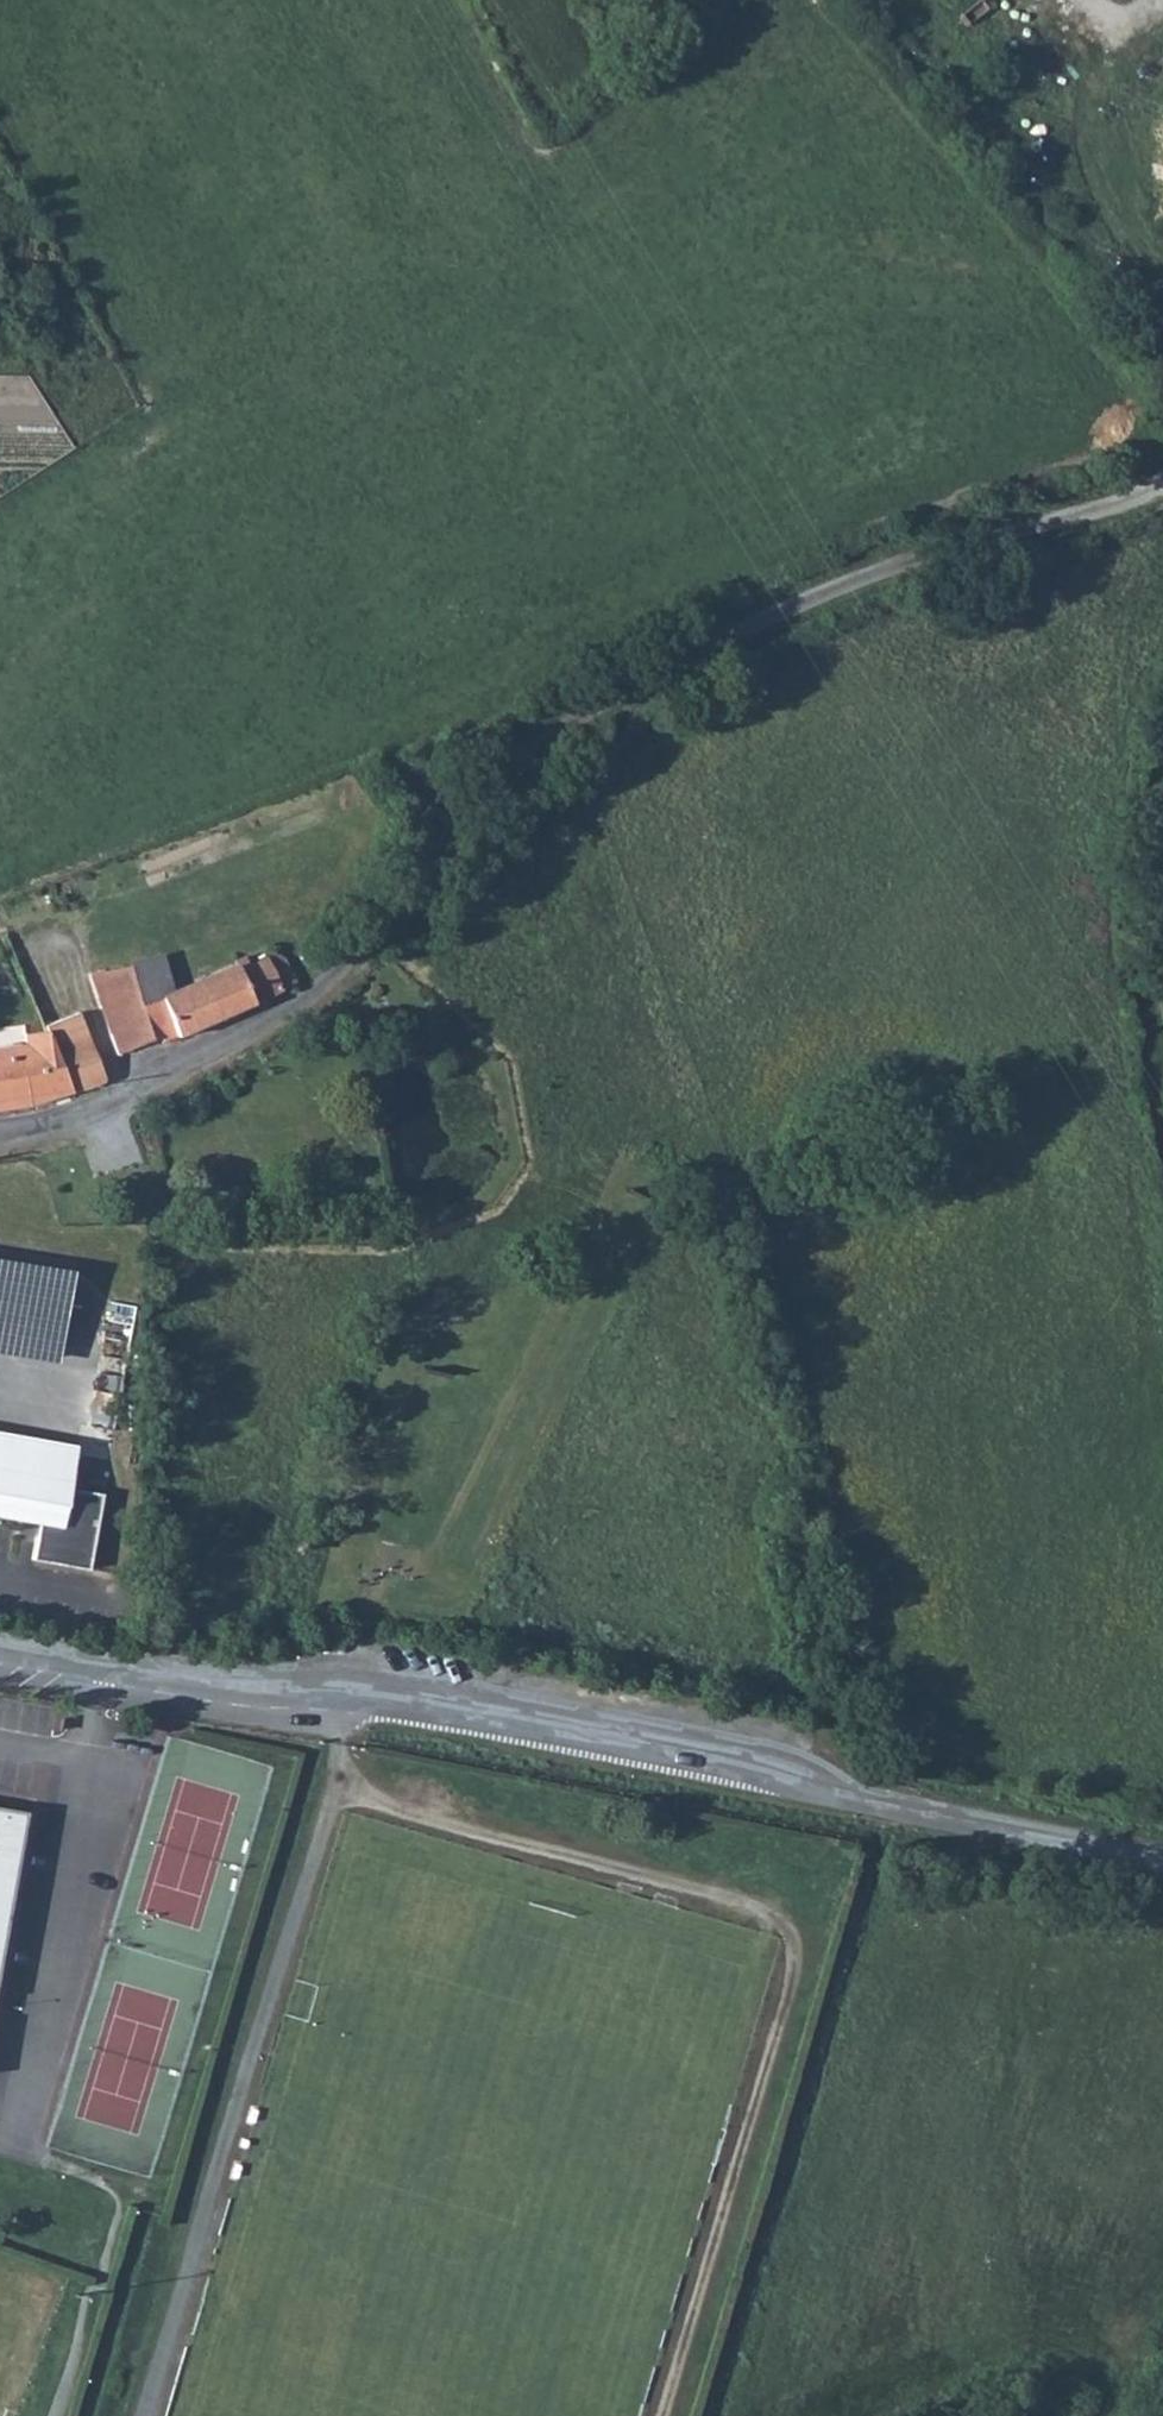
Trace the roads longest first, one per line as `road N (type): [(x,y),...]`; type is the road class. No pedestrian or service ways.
road 1 (residential): [(0,1646),(207,1683),(414,1701),(705,1756),(902,1808),(1162,1860)]
road 2 (residential): [(0,1134),(124,1099),(297,1005)]
road 3 (track): [(1162,813),(1155,977),(1162,1024)]

